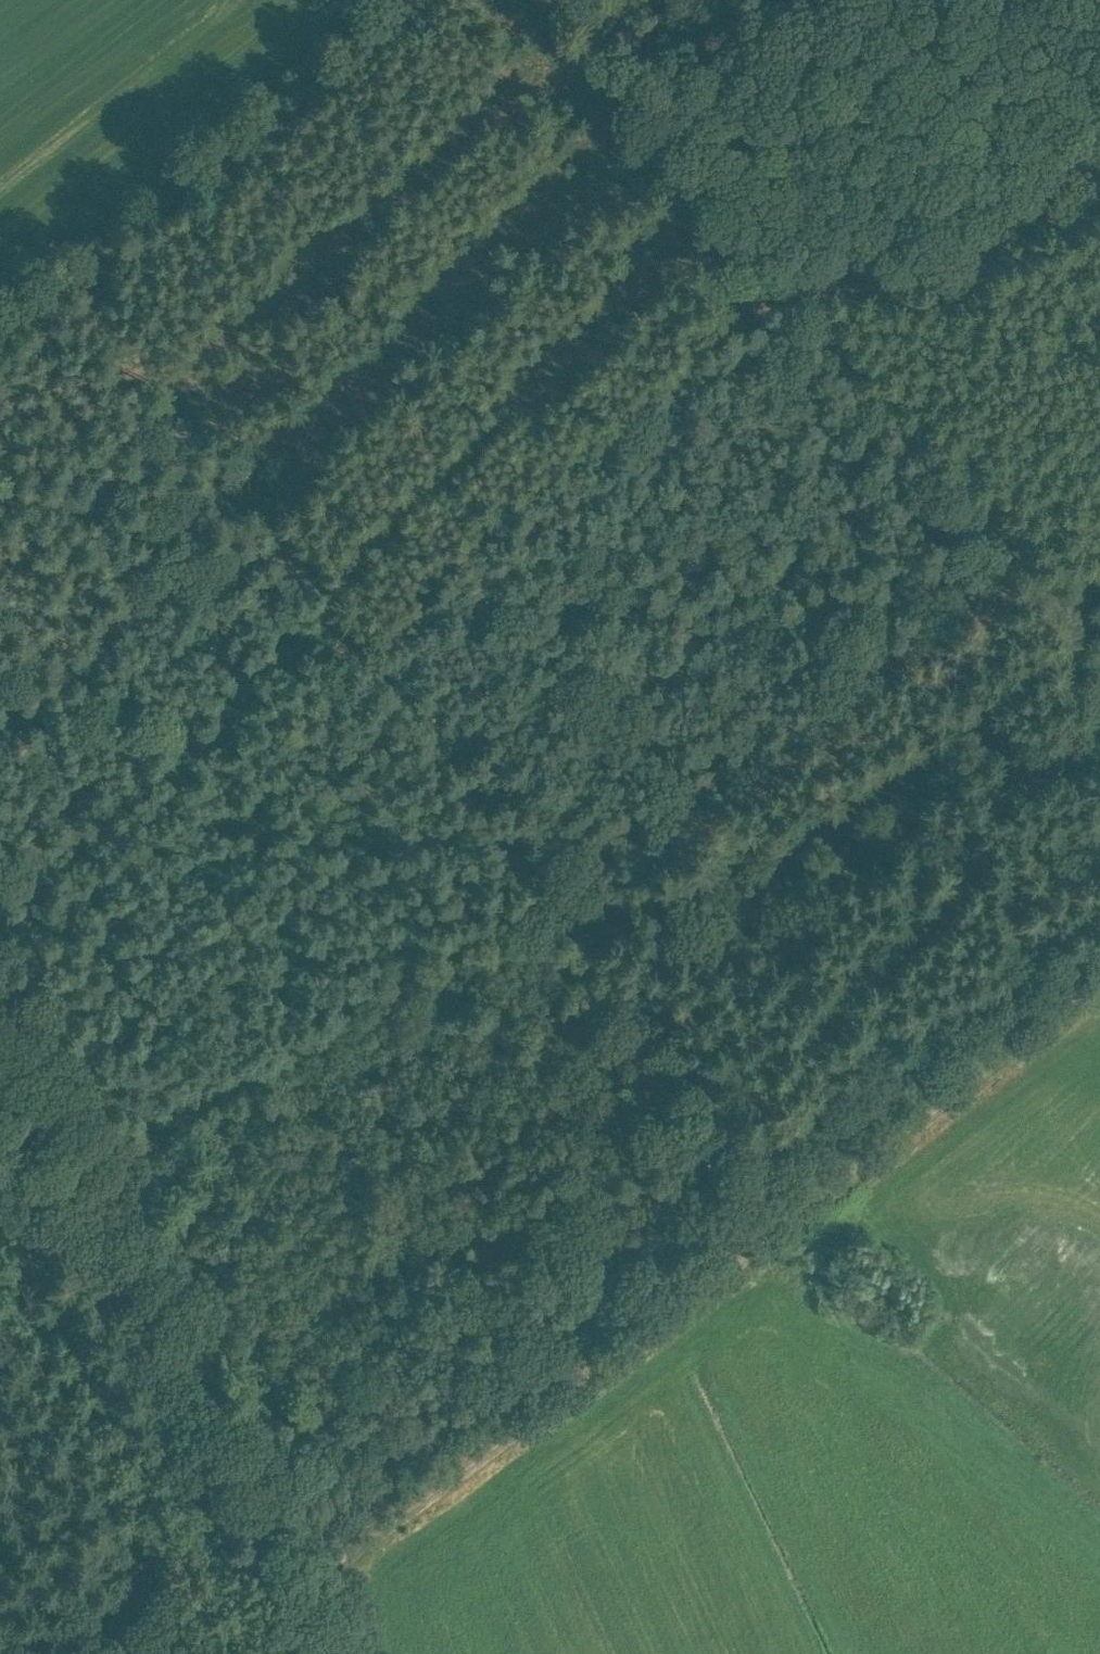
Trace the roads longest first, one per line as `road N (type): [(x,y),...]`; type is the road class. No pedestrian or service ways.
road 1 (track): [(1099,983),(300,1584)]
road 2 (track): [(300,1584),(0,992)]

